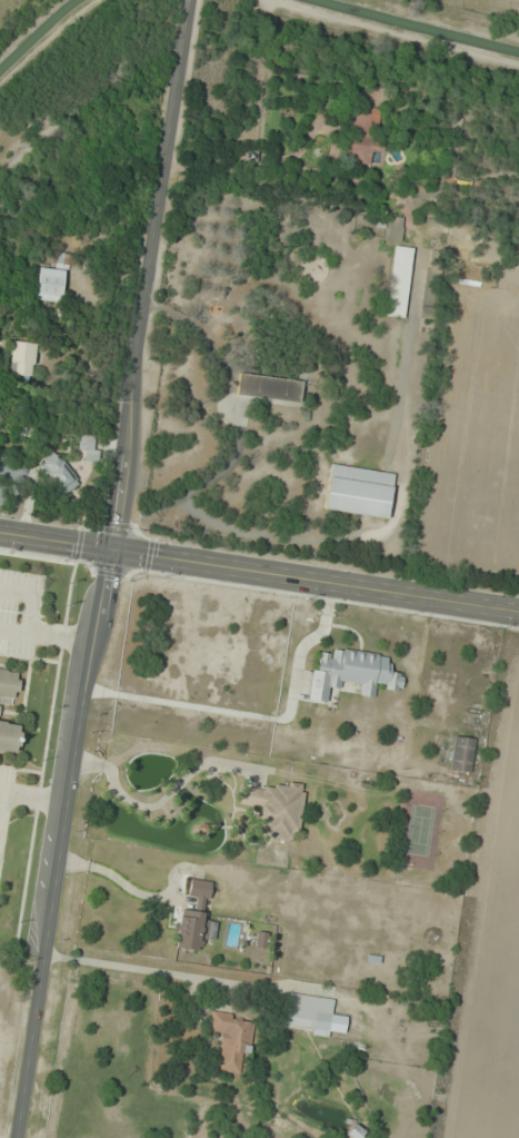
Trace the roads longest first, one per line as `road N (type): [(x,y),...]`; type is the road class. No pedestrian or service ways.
road 1 (tertiary): [(189,0),(19,1137)]
road 2 (secondary): [(0,531),(518,609)]

